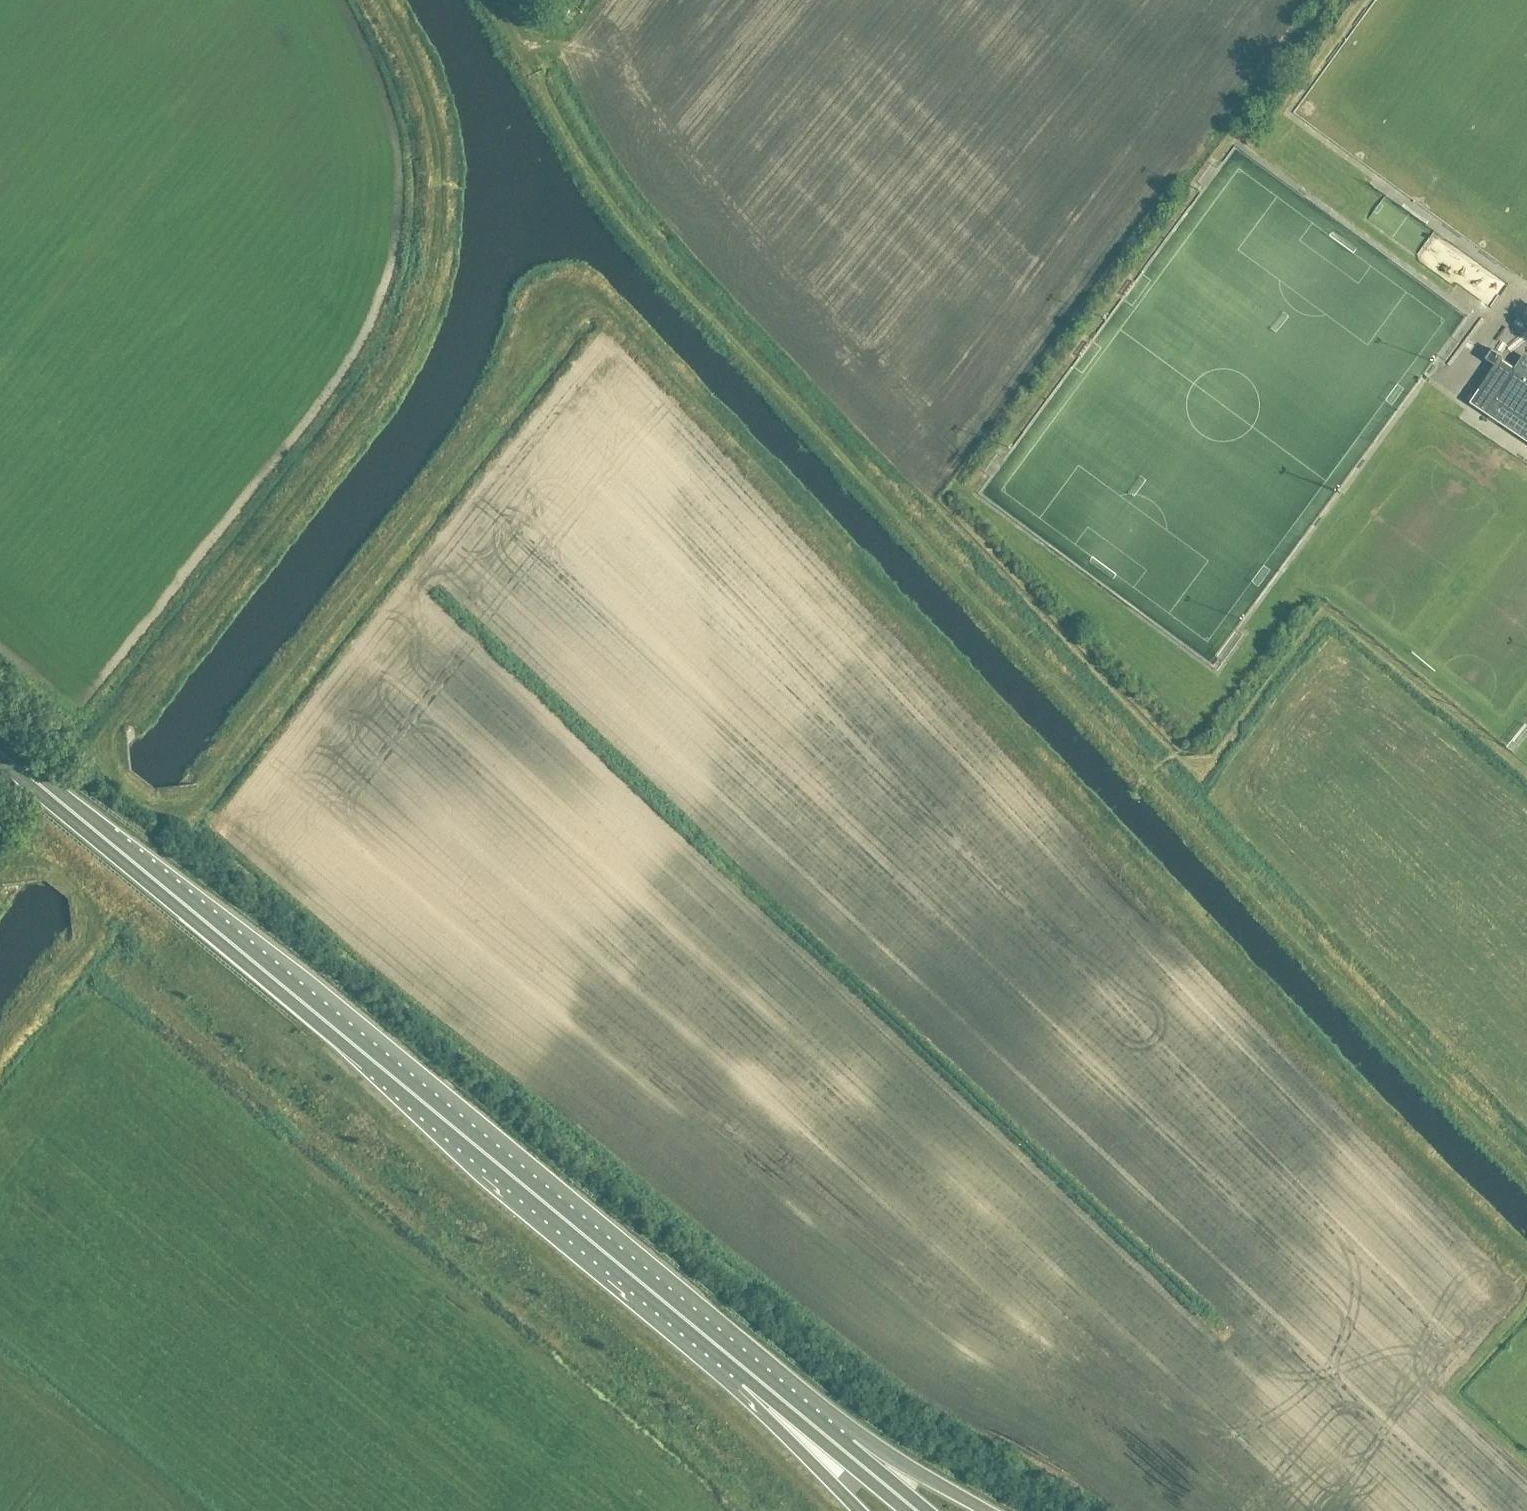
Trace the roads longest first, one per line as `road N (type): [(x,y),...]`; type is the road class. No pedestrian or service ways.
road 1 (trunk): [(756,1376),(0,751)]
road 2 (trunk): [(756,1376),(809,1461),(859,1510)]
road 3 (trunk): [(986,1510),(844,1449)]

